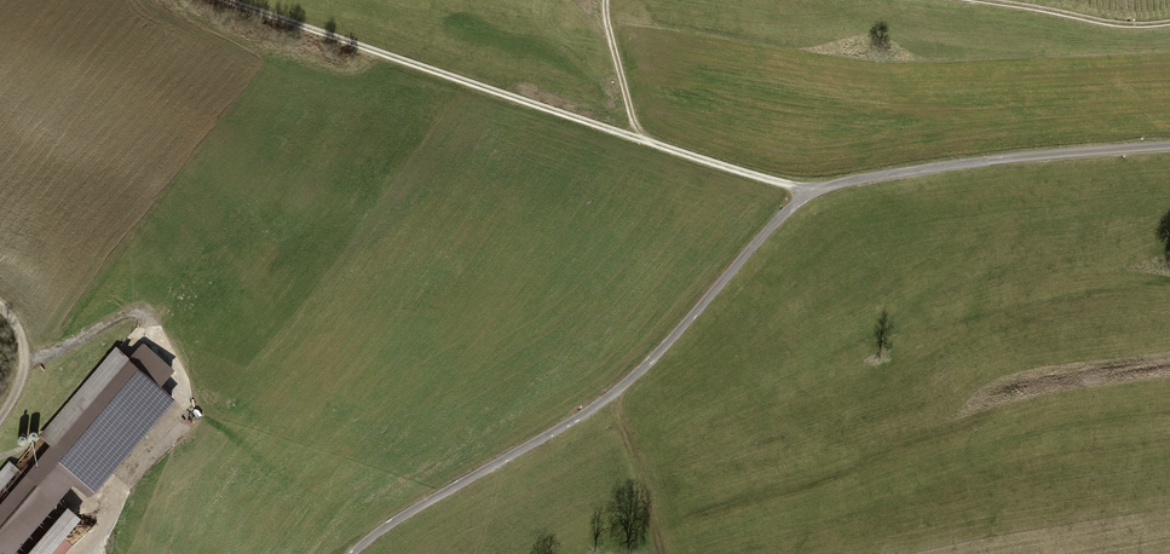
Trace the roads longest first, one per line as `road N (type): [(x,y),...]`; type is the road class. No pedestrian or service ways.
road 1 (track): [(351,553),(623,386),(812,193),(988,160),(1169,145)]
road 2 (track): [(812,193),(226,0)]
road 3 (track): [(1169,22),(1108,23),(978,0)]
road 4 (track): [(662,553),(612,395)]
road 5 (track): [(606,0),(633,118),(648,142)]
road 6 (track): [(0,306),(18,330),(24,360),(0,419)]

